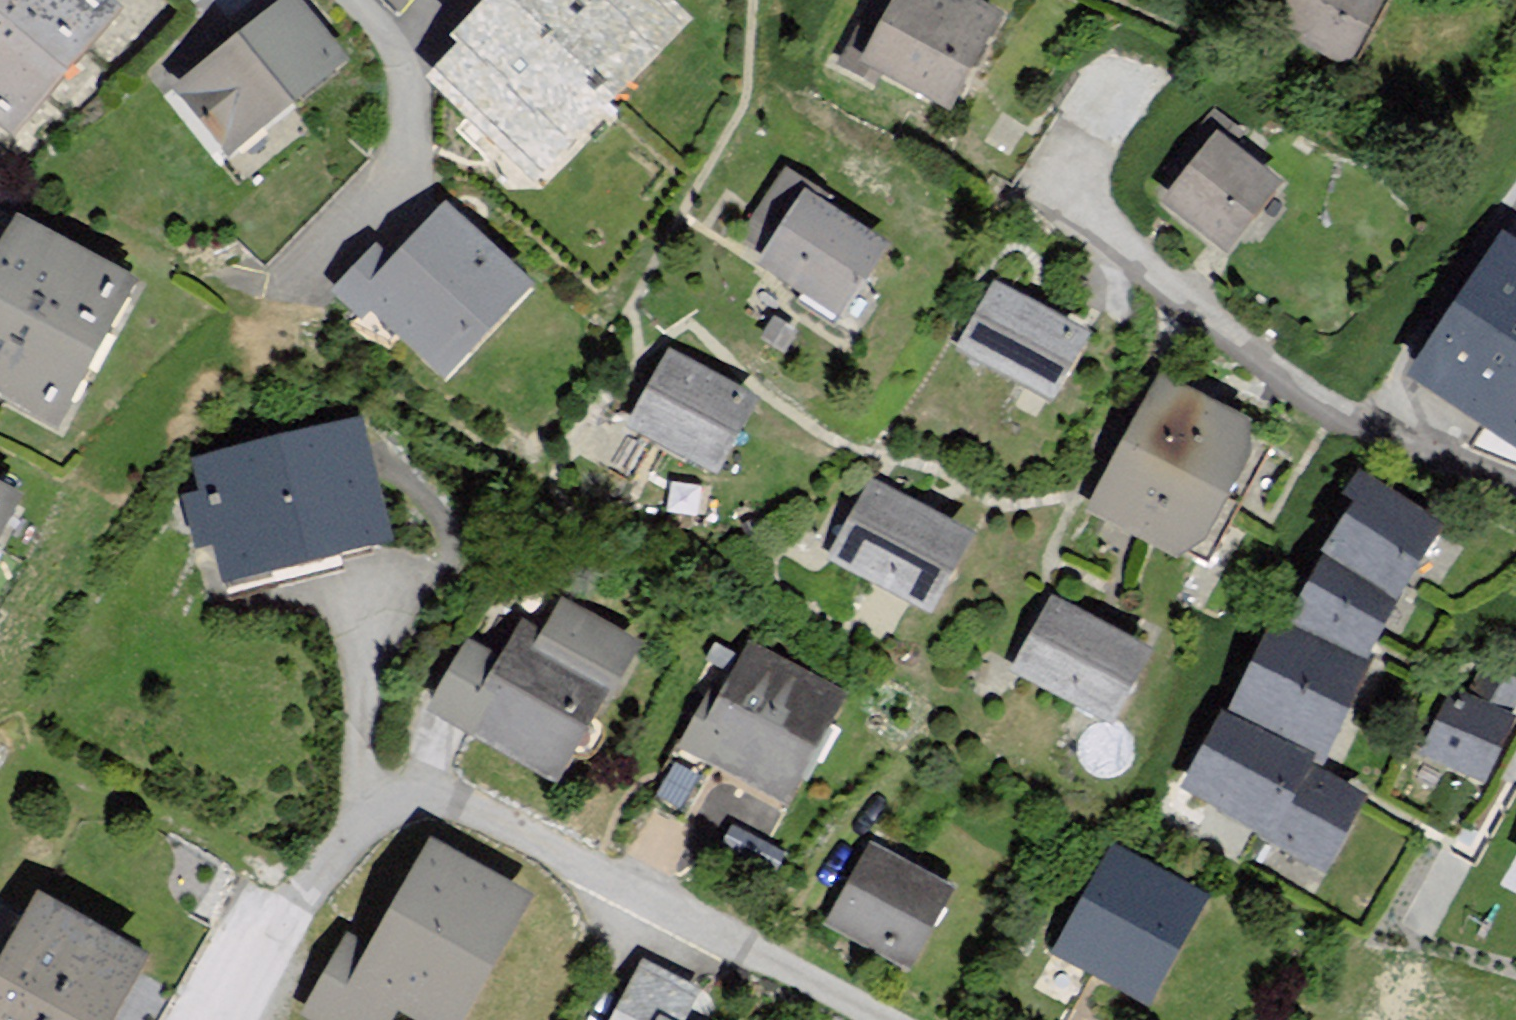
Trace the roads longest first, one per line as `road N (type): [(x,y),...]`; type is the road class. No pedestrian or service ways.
road 1 (residential): [(247,1019),(379,782),(852,1019)]

